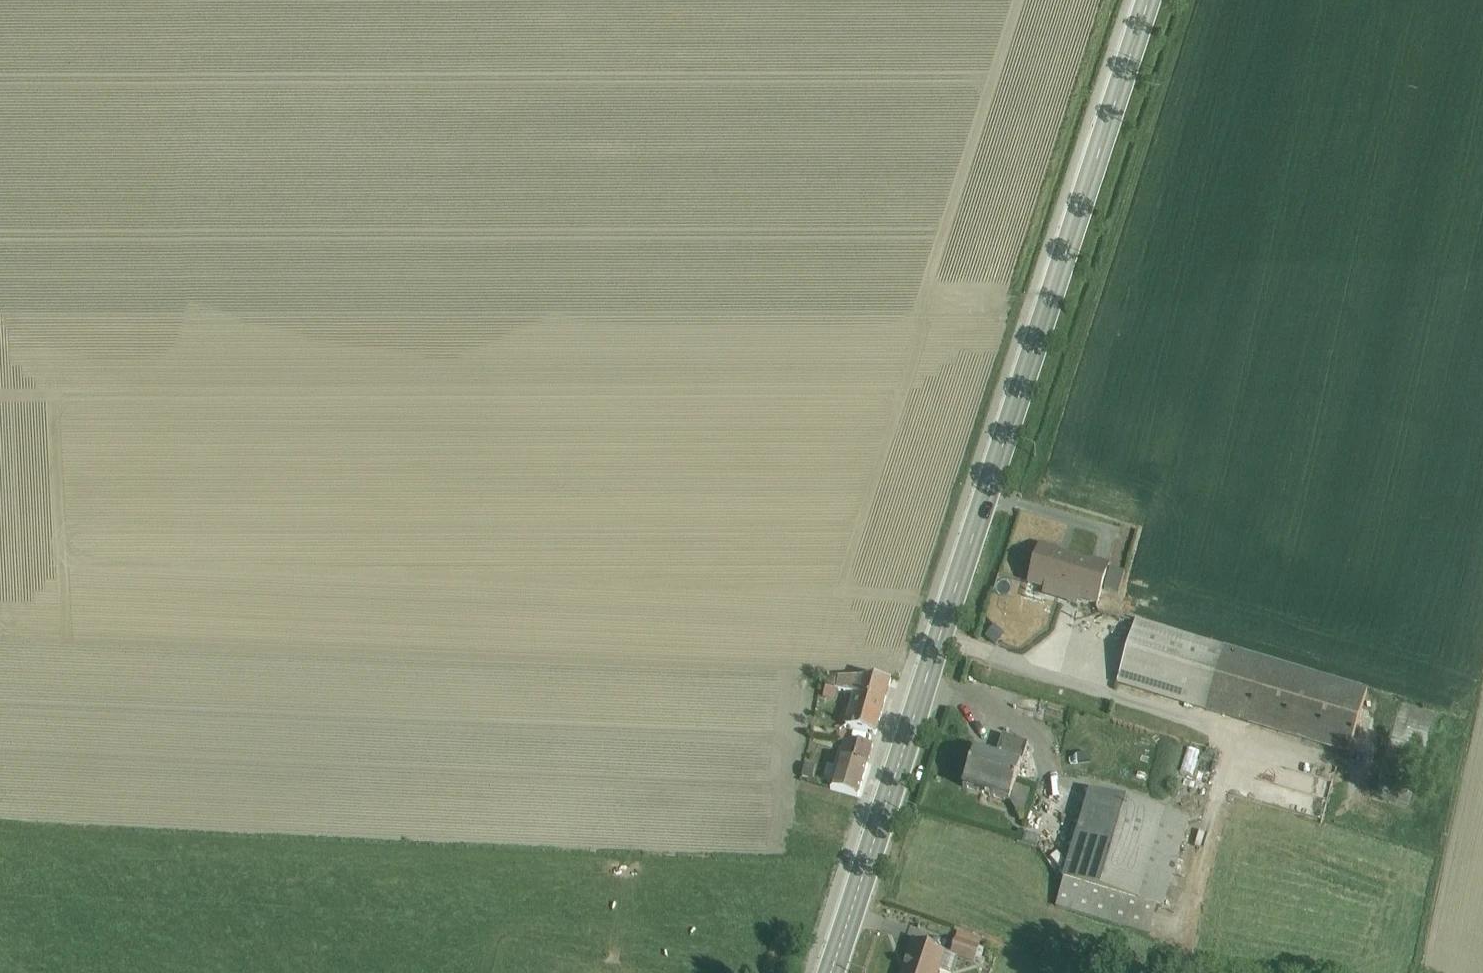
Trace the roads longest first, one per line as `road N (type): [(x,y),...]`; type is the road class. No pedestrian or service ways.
road 1 (secondary): [(1149,0),(831,972)]

